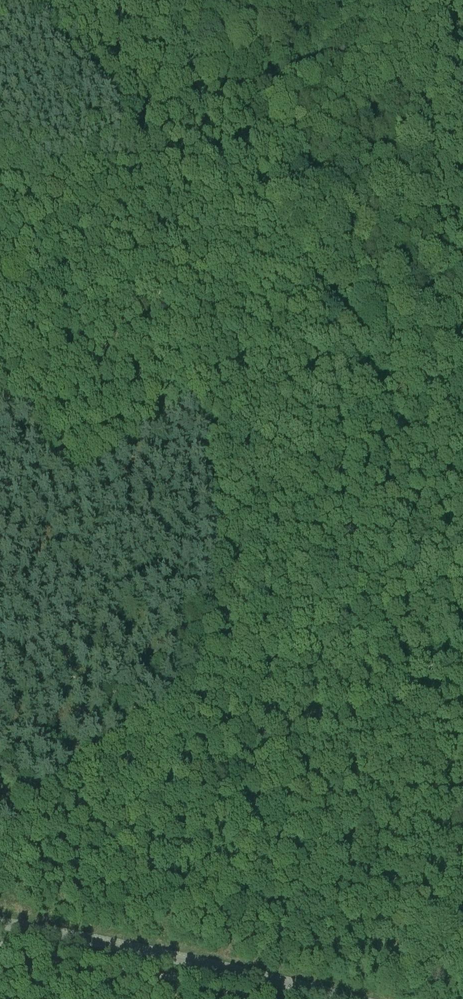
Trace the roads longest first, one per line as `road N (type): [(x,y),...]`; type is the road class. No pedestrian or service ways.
road 1 (tertiary): [(0,922),(352,998)]
road 2 (track): [(139,165),(91,165),(0,186)]

